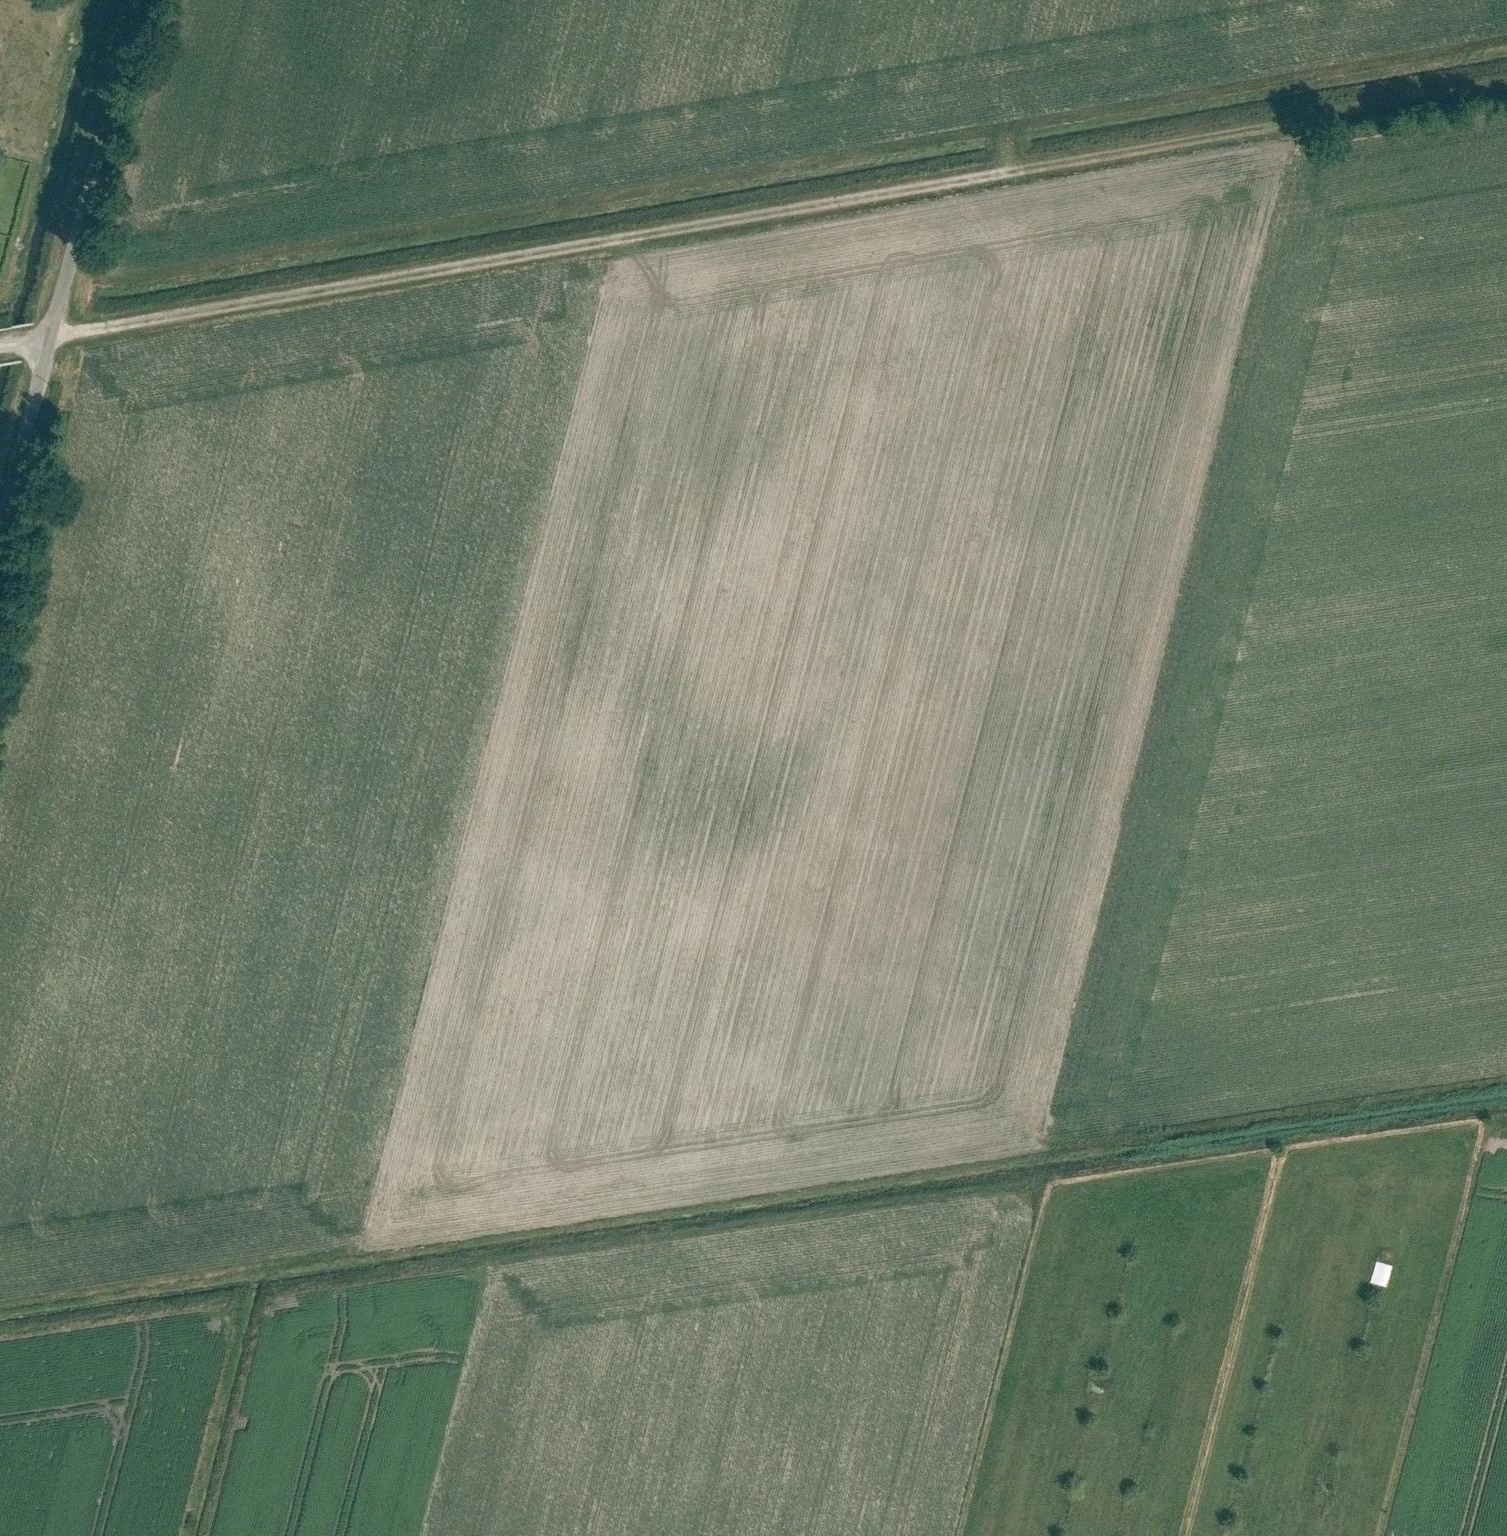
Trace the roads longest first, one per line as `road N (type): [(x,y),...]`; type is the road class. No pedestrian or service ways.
road 1 (track): [(49,326),(1506,77)]
road 2 (unclassified): [(0,513),(134,0)]

